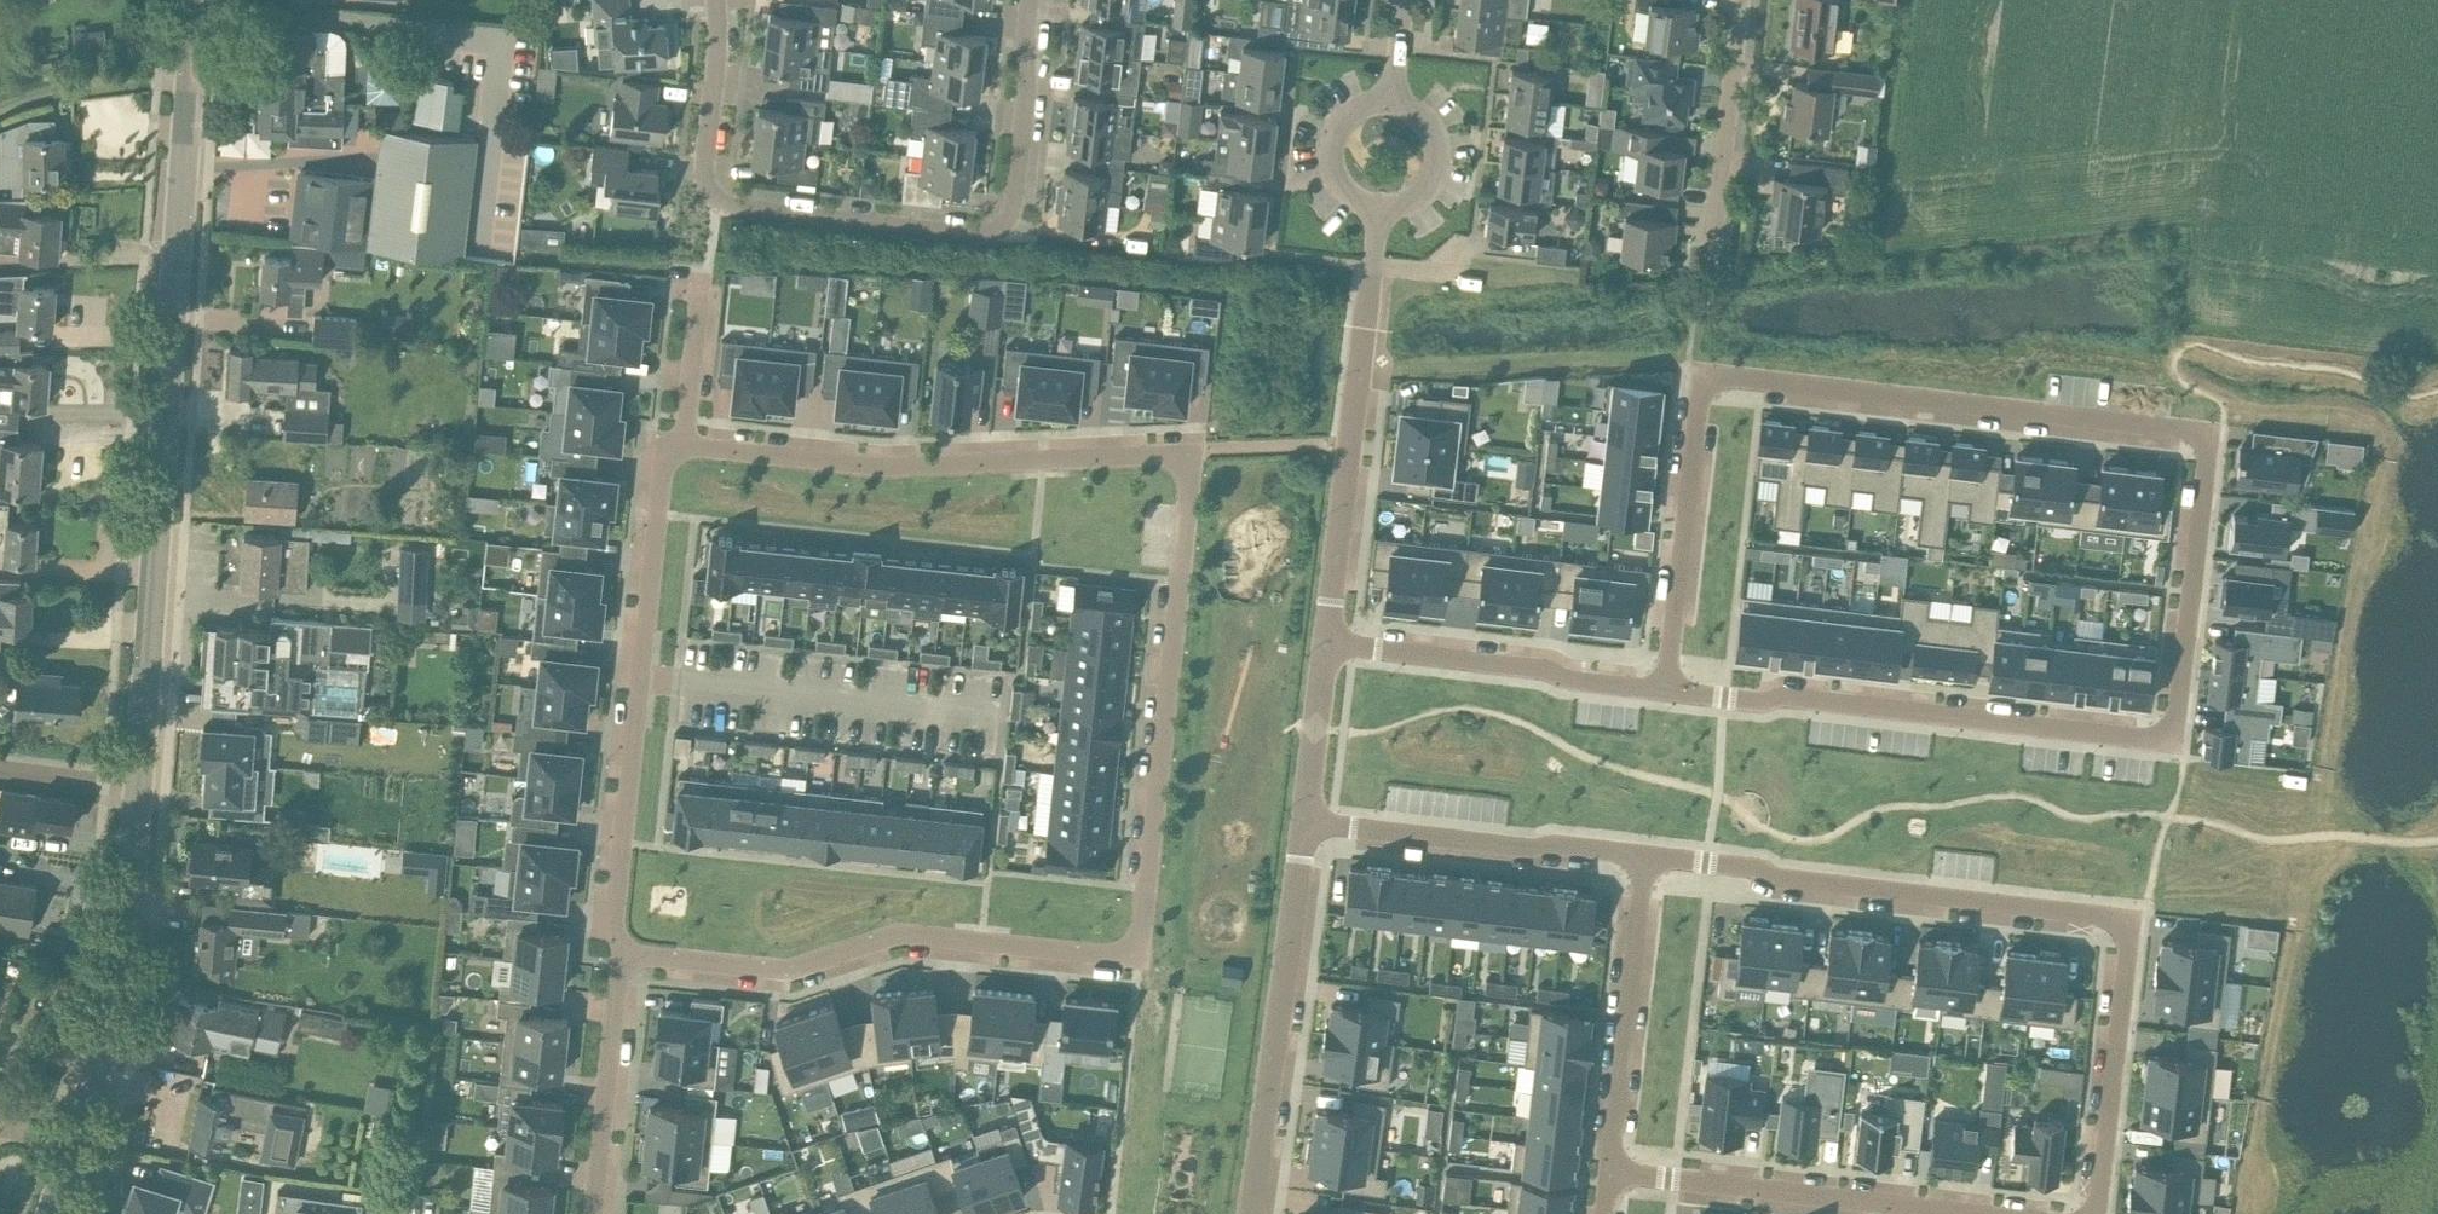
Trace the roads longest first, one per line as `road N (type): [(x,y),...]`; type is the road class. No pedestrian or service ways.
road 1 (residential): [(683,445),(884,466),(1190,454),(1149,885),(1139,957),(900,934),(788,971),(623,953)]
road 2 (residential): [(2174,741),(2210,434),(1708,375),(1669,691)]
road 3 (residential): [(1649,856),(1762,866),(1783,881),(2134,917),(2094,1213)]
road 4 (tertiary): [(138,785),(189,94),(186,16),(196,0)]
road 5 (residential): [(623,953),(615,925),(655,515),(664,460),(683,445)]
road 6 (residential): [(717,198),(967,233),(1002,225),(1014,202),(1030,0)]
road 7 (residential): [(1669,691),(2174,741)]
road 8 (tertiary): [(51,1213),(99,1079),(138,785)]
road 9 (residential): [(1326,645),(1378,211)]
road 10 (residential): [(1249,1213),(1304,824)]
road 11 (residential): [(1967,1213),(1608,1173)]
road 12 (residential): [(1326,645),(1542,667),(1572,681),(1669,691)]
road 13 (residential): [(2085,0),(2065,174),(2106,194),(2231,214)]
road 14 (residential): [(1304,824),(1649,856)]
road 15 (residential): [(1649,856),(1608,1173)]
road 16 (residential): [(594,1213),(623,953)]
road 17 (residential): [(1712,252),(1741,0)]
road 18 (residential): [(2231,214),(2437,248)]
road 19 (residential): [(717,198),(702,173),(718,51),(715,0)]
road 20 (residential): [(1304,824),(1326,645)]
road 21 (residential): [(1395,104),(1353,113),(1330,148),(1340,189),(1378,211)]
road 22 (residential): [(683,445),(703,285)]
road 23 (residential): [(1378,211),(1420,197),(1438,155),(1416,114),(1395,104)]
road 24 (residential): [(138,785),(0,769)]

